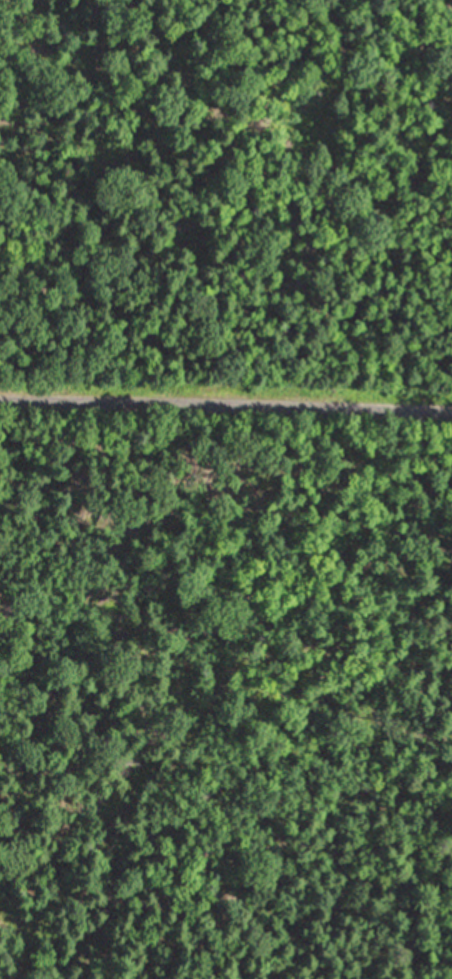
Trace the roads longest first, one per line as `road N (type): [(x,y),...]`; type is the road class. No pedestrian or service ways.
road 1 (residential): [(451,400),(309,387),(0,379)]

